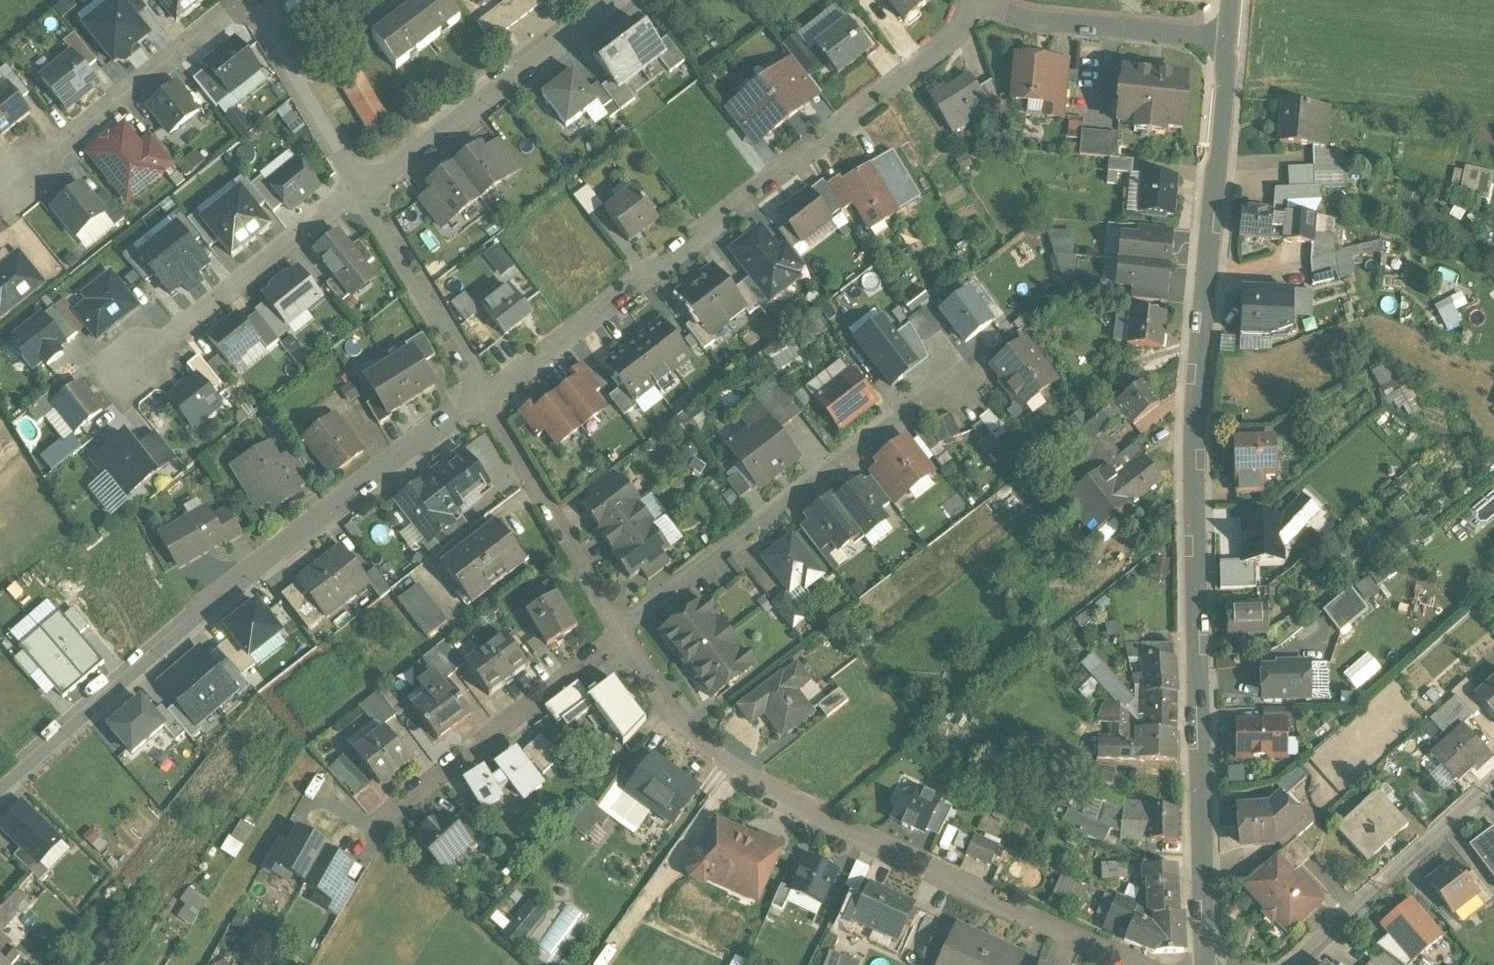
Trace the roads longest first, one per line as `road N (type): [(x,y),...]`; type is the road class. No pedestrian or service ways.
road 1 (tertiary): [(1230,41),(1192,469),(1208,964)]
road 2 (residential): [(620,634),(664,708),(727,766),(787,806),(1157,964)]
road 3 (residential): [(485,404),(953,40),(982,1)]
road 4 (residential): [(0,789),(189,631),(485,404)]
road 5 (residential): [(620,634),(952,379)]
road 6 (residential): [(619,0),(365,191)]
road 7 (residential): [(381,822),(620,634)]
road 8 (residential): [(137,370),(365,191)]
road 9 (residential): [(21,181),(247,3)]
road 10 (residential): [(1290,964),(1493,781)]
road 11 (residential): [(485,404),(620,634)]
road 12 (residential): [(982,1),(1018,19),(1230,41)]
road 13 (residential): [(485,404),(365,191)]
road 14 (residential): [(365,191),(247,3)]

